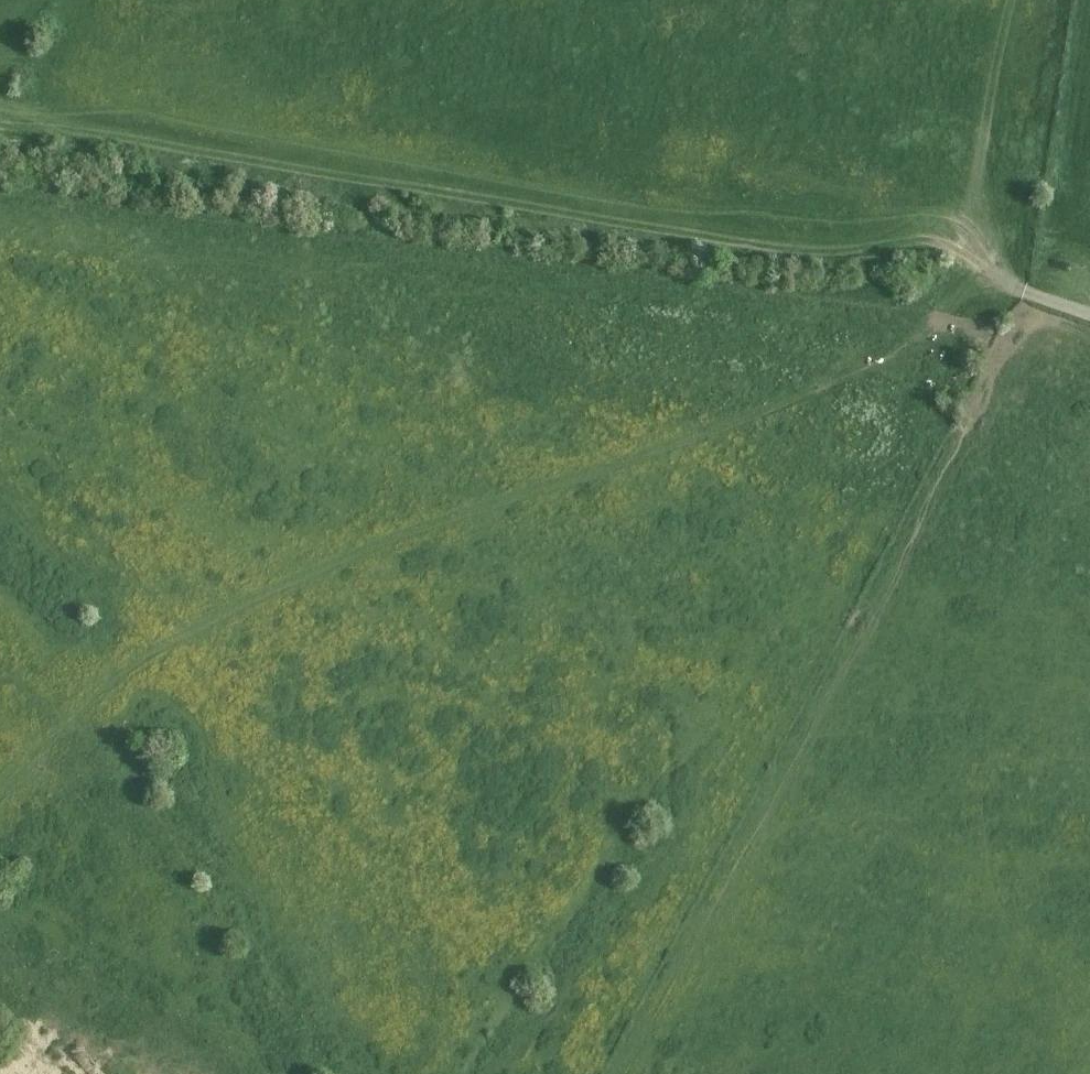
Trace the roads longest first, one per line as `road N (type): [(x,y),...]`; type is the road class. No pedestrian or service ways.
road 1 (track): [(1022,0),(972,256),(1025,293),(1089,316)]

